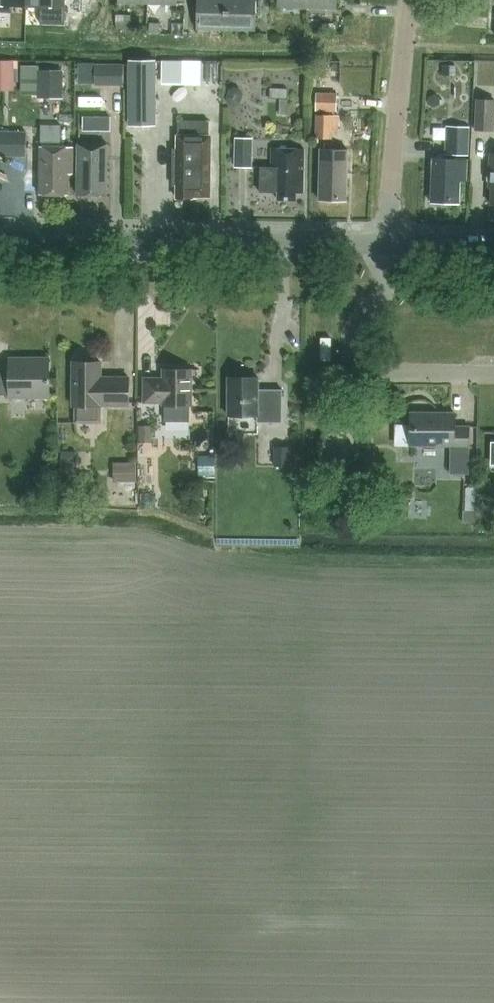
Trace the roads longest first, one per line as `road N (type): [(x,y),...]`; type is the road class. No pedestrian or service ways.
road 1 (tertiary): [(389,245),(0,241)]
road 2 (residential): [(493,376),(386,374),(358,359),(354,329),(380,297),(389,245)]
road 3 (residential): [(389,245),(412,0)]

